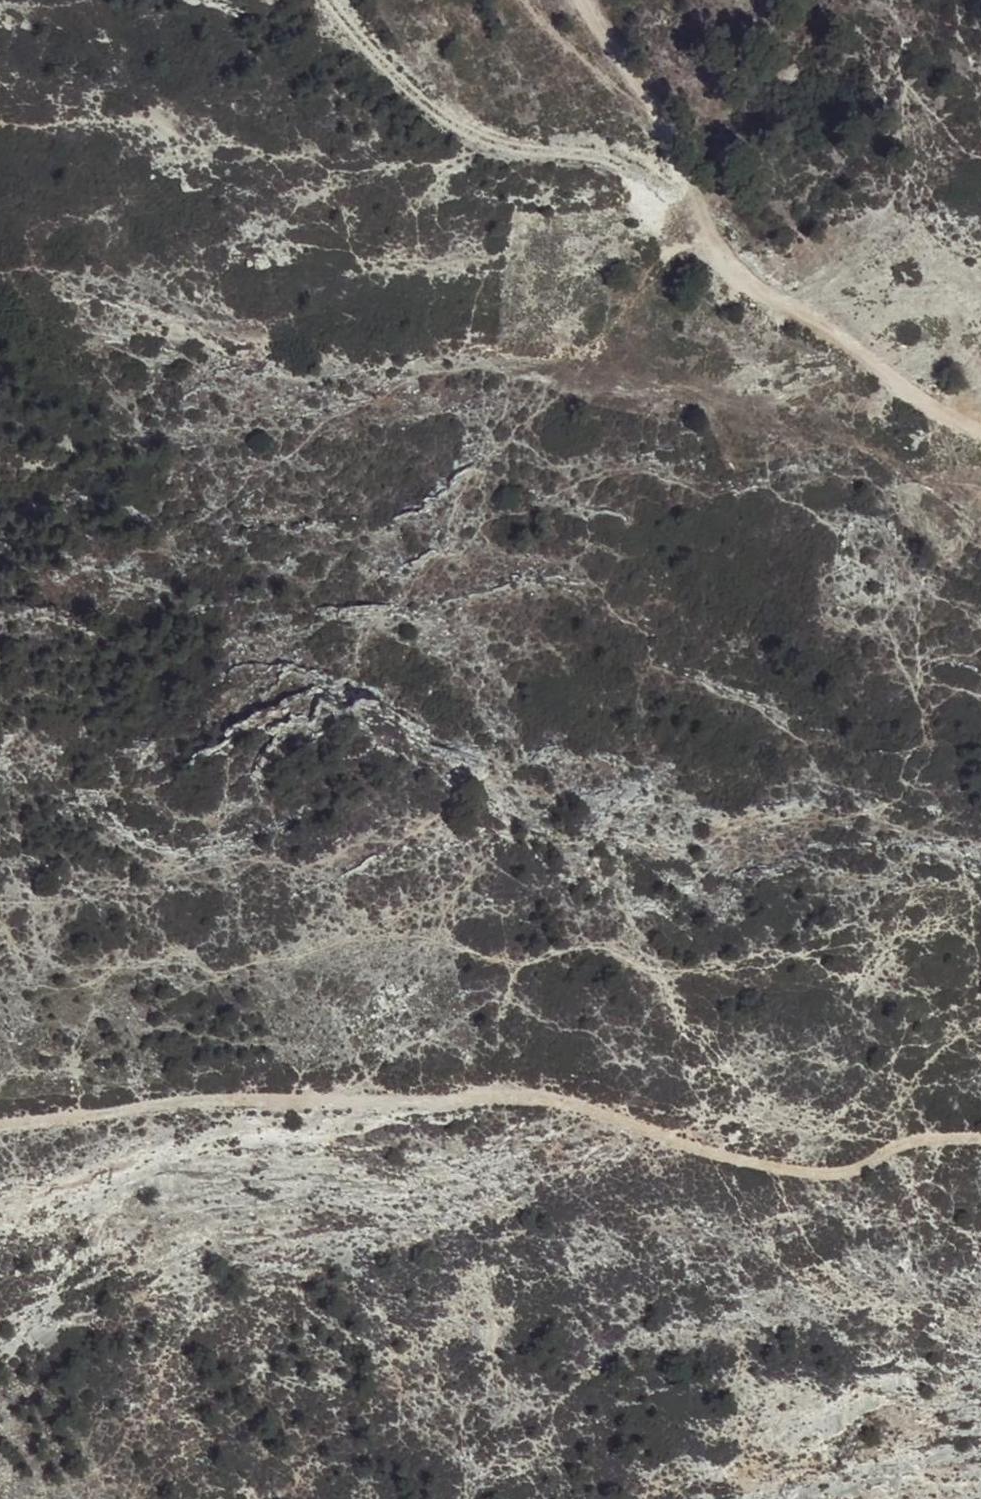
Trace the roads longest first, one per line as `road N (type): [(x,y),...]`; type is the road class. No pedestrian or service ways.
road 1 (track): [(980,1140),(846,1173),(795,1173),(718,1156),(569,1099),(519,1092),(418,1106),(198,1102),(0,1118)]
road 2 (track): [(980,426),(808,316),(743,287),(680,198),(648,177),(655,135),(599,0)]

